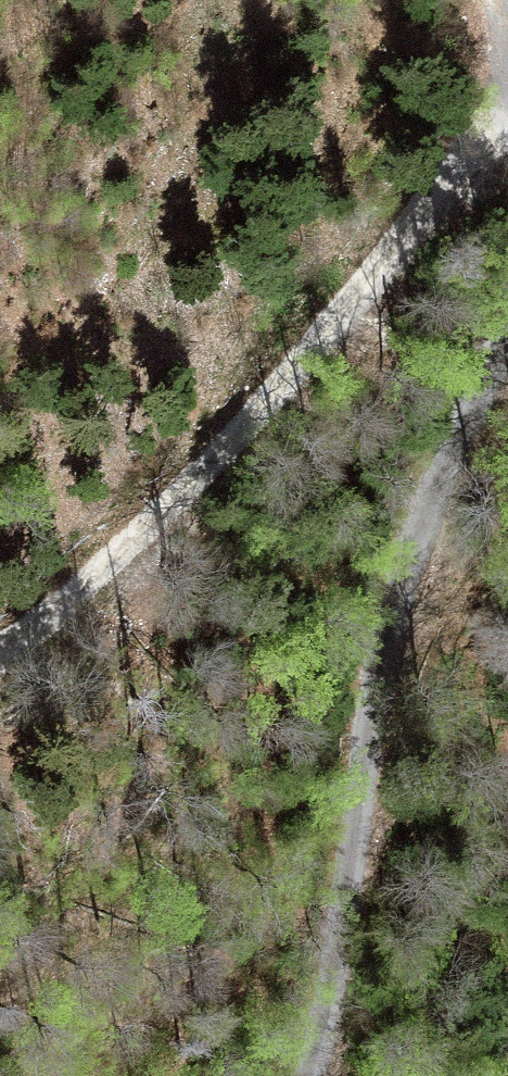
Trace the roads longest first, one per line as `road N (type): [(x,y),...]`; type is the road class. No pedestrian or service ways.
road 1 (unclassified): [(300,1075),(328,982),(377,645),(445,452),(507,330)]
road 2 (track): [(0,652),(83,584),(275,397),(463,166),(507,148)]

